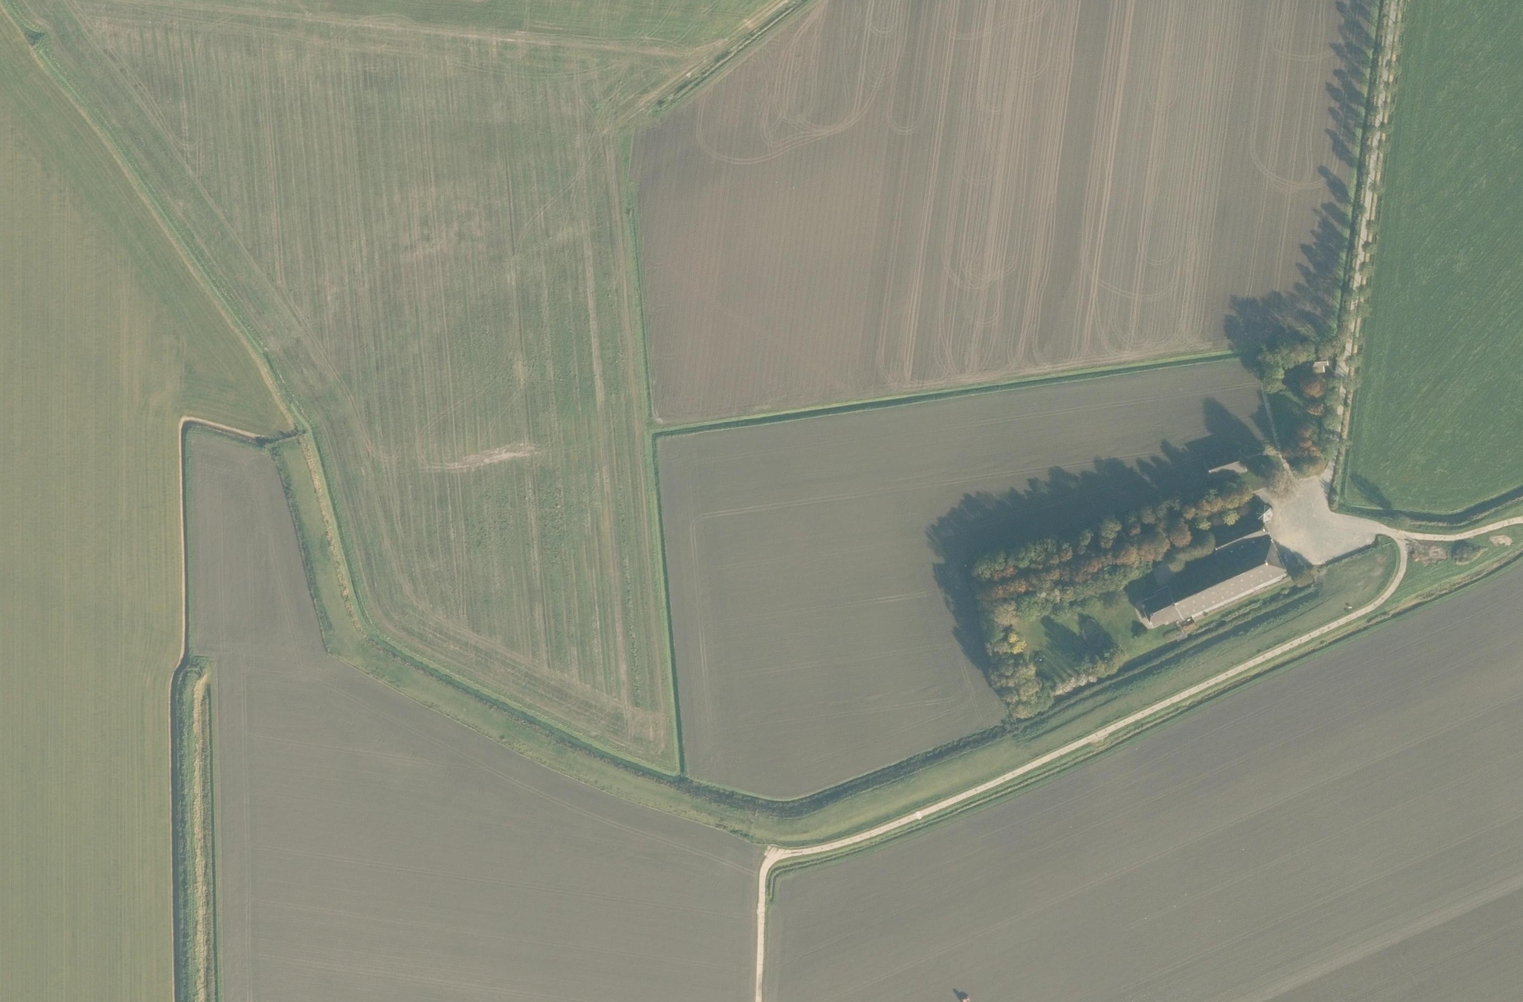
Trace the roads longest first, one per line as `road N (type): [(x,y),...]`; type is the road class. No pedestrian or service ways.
road 1 (track): [(759,1001),(763,870),(774,857),(842,843),(966,795),(1374,605),(1403,569),(1397,534)]
road 2 (track): [(1522,520),(1444,537),(1376,528),(1332,533)]

